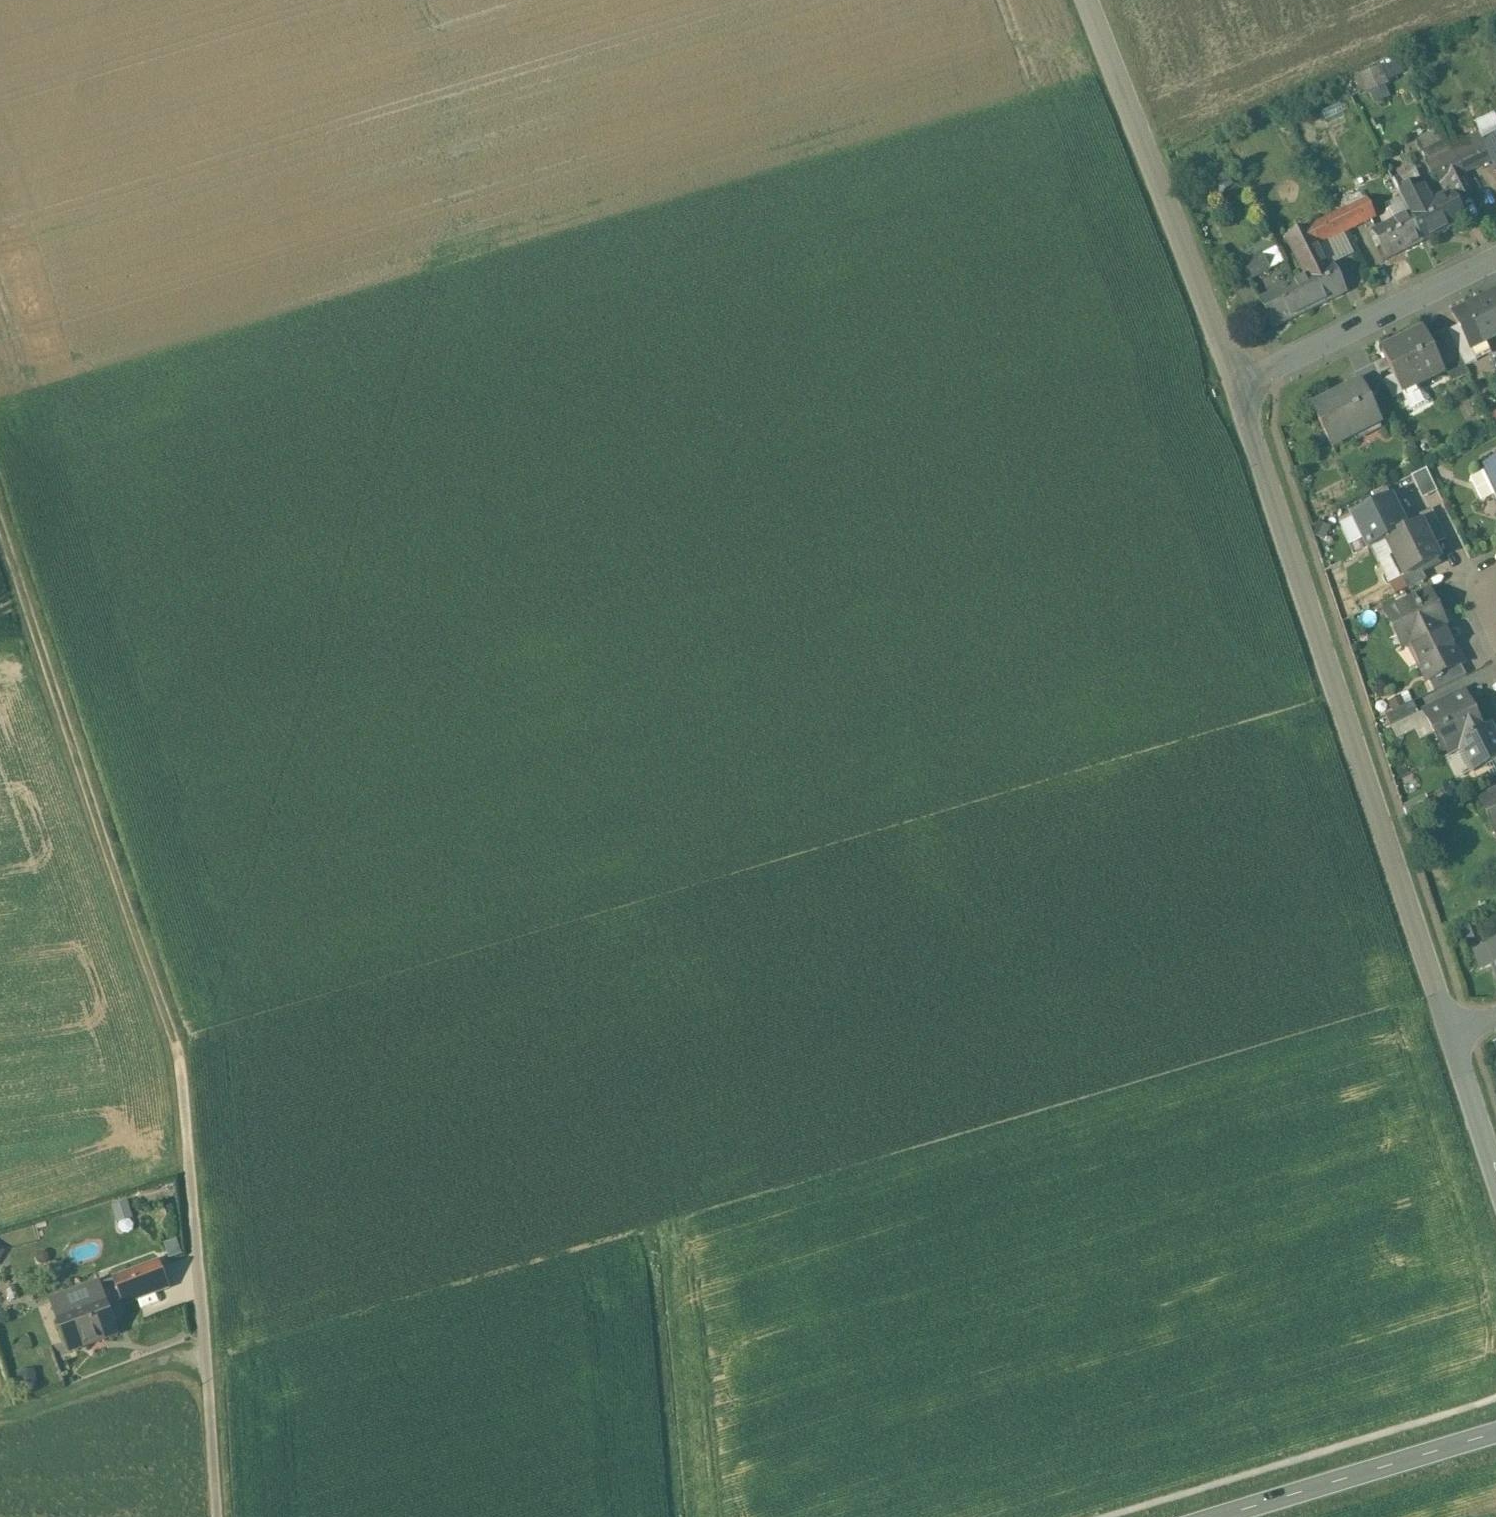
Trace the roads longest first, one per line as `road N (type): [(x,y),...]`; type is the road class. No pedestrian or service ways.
road 1 (unclassified): [(1450,1032),(1237,384)]
road 2 (track): [(176,1043),(0,528)]
road 3 (unclassified): [(1237,384),(1095,27)]
road 4 (secondary): [(1495,1433),(1219,1516)]
road 5 (residential): [(1495,258),(1237,384)]
road 6 (track): [(204,1355),(153,1364),(0,1419)]
road 7 (unclassified): [(1495,1178),(1450,1032)]

